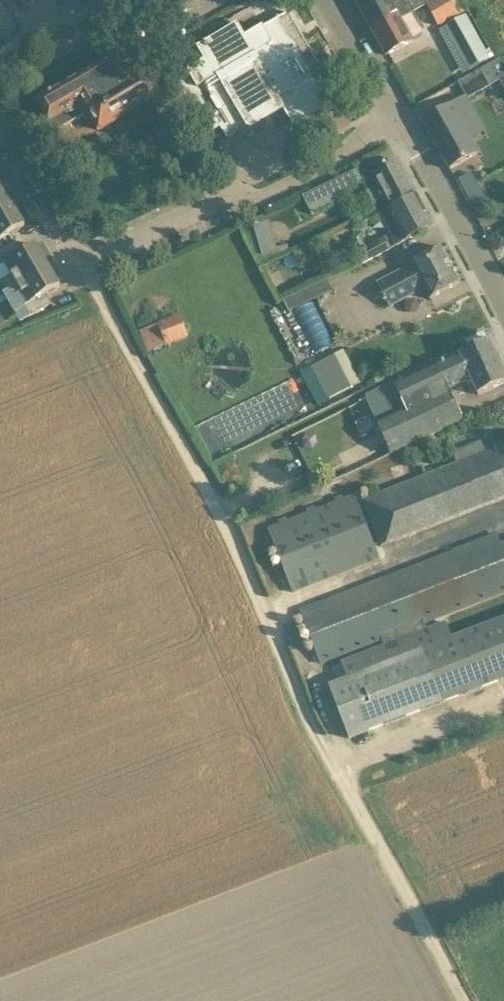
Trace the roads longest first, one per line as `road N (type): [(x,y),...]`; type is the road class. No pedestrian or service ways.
road 1 (residential): [(461,1000),(317,737),(214,500),(86,259)]
road 2 (residential): [(86,259),(227,194),(261,200),(330,170),(360,139),(406,118)]
road 3 (tertiary): [(503,292),(406,118)]
road 4 (residential): [(86,259),(69,250),(0,133)]
road 5 (tertiary): [(406,118),(338,0)]

